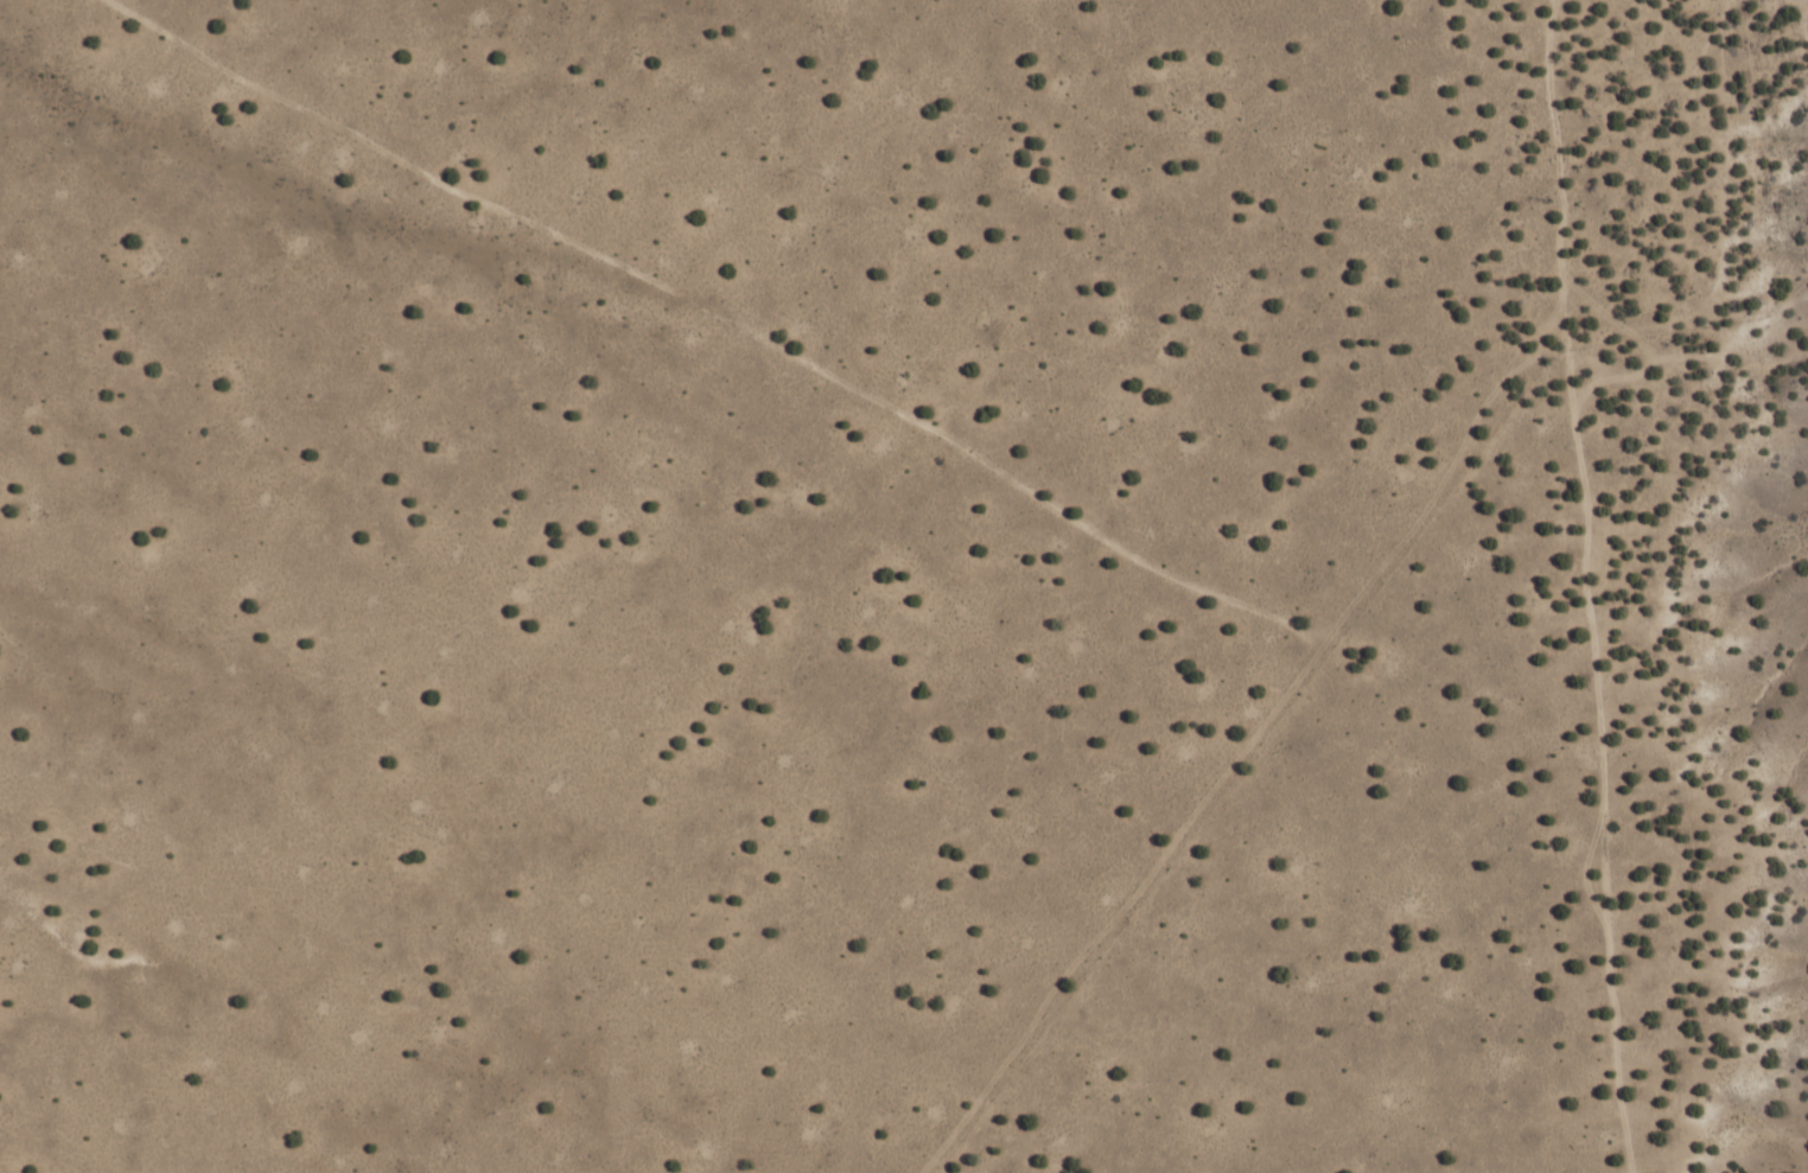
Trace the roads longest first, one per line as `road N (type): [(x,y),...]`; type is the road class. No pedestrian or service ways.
road 1 (residential): [(1509,0),(1589,1172)]

